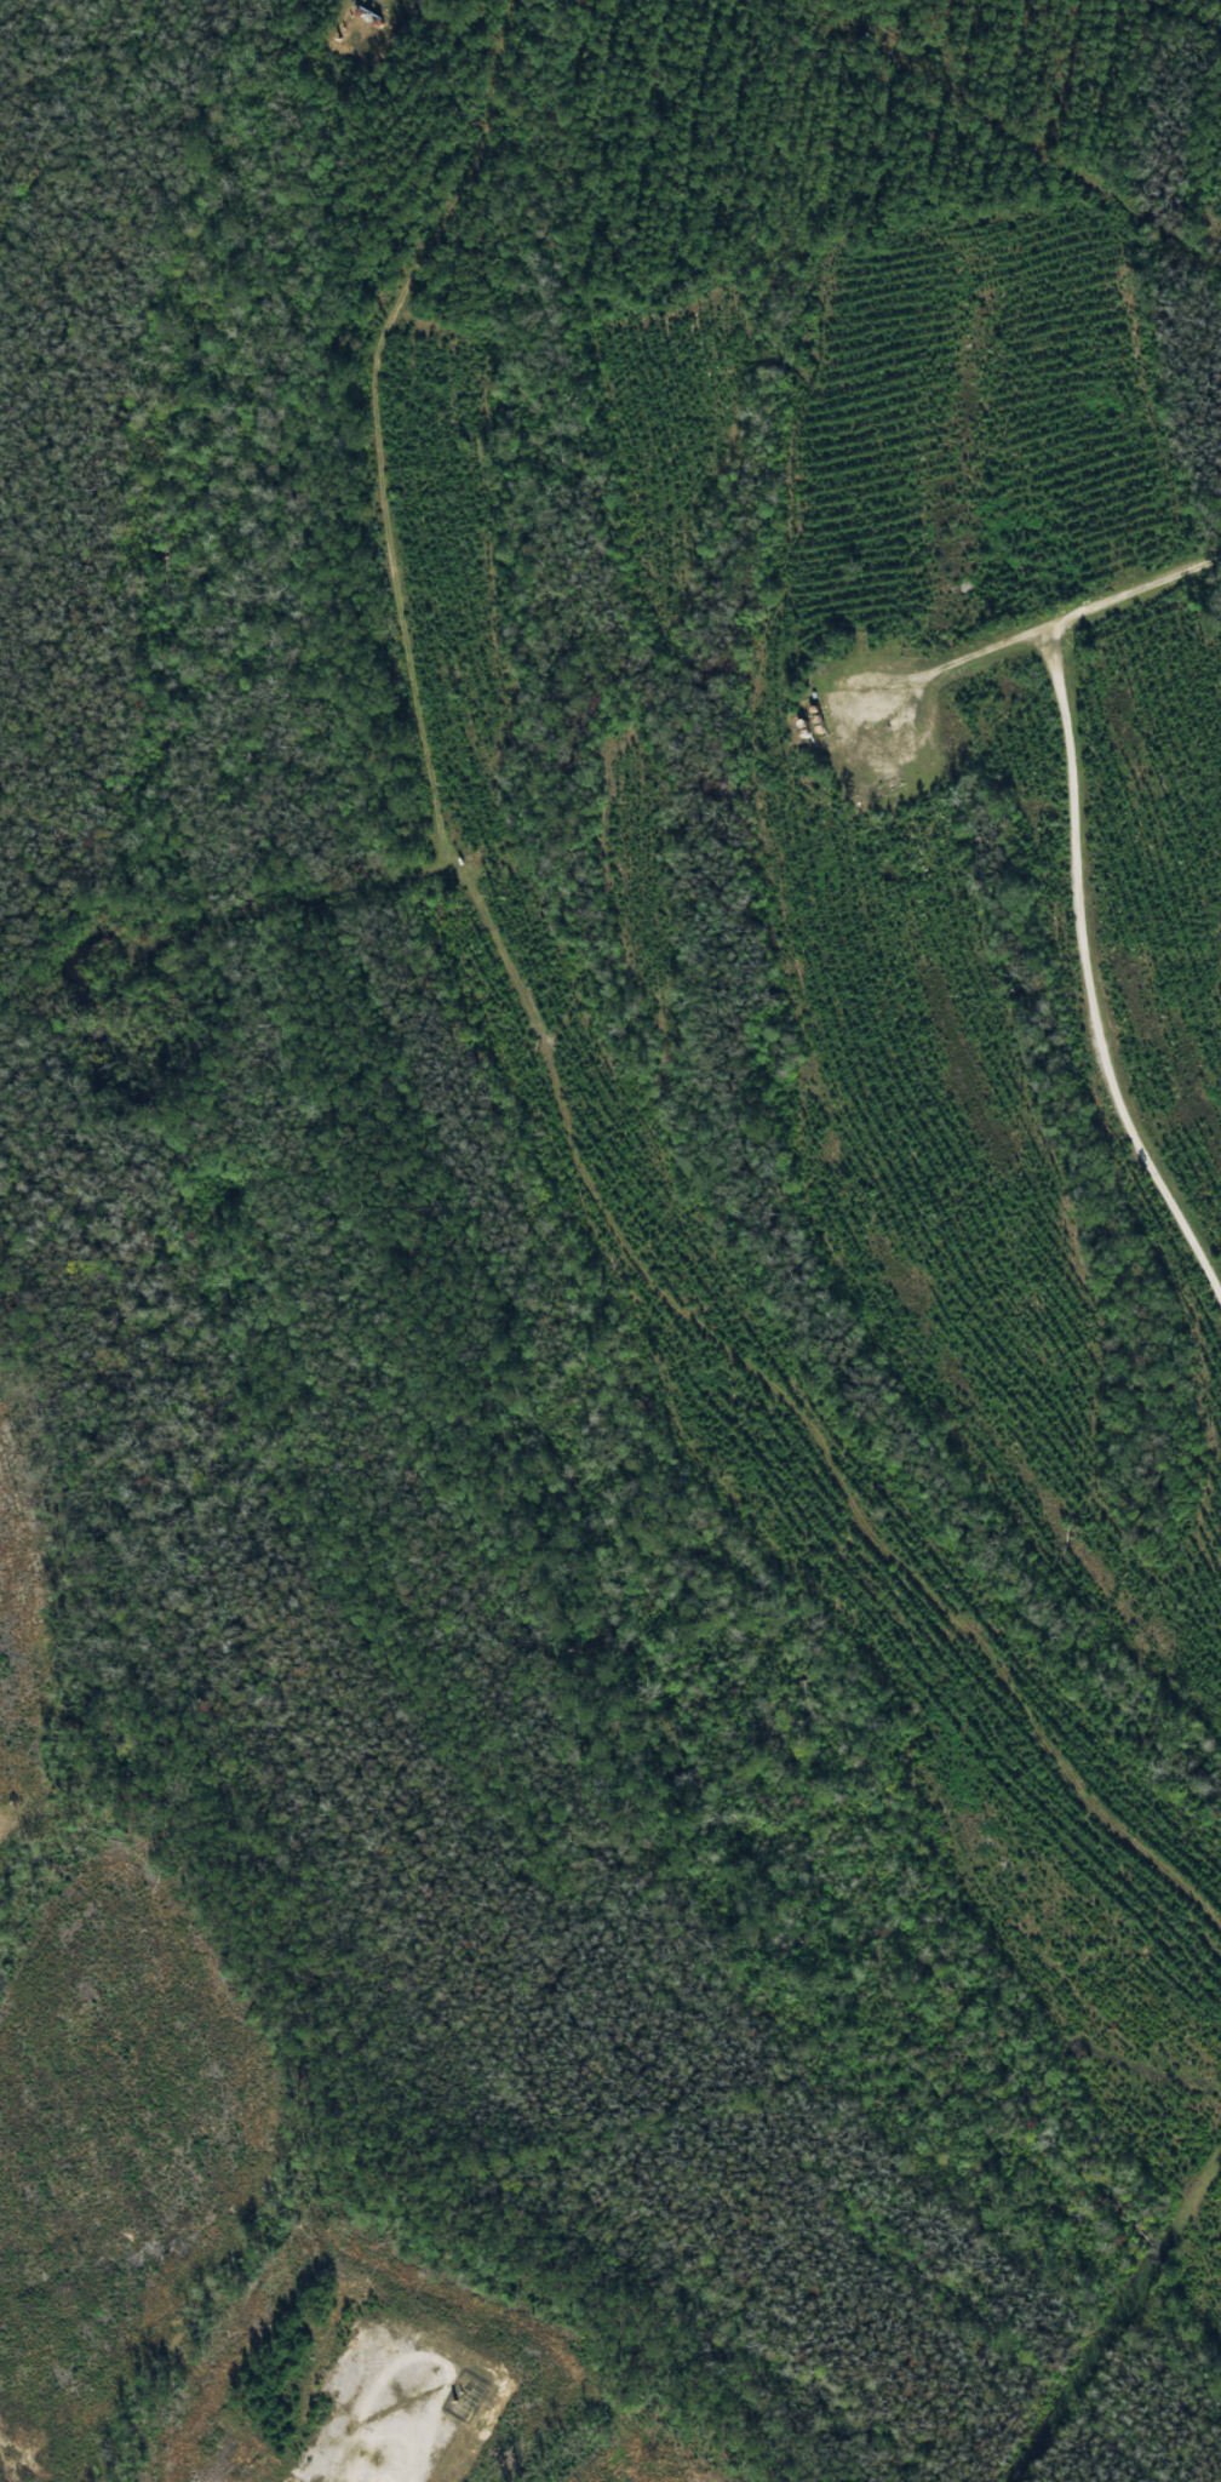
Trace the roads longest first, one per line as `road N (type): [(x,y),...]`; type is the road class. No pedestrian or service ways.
road 1 (residential): [(210,940),(401,898),(425,845),(389,321),(500,0)]

